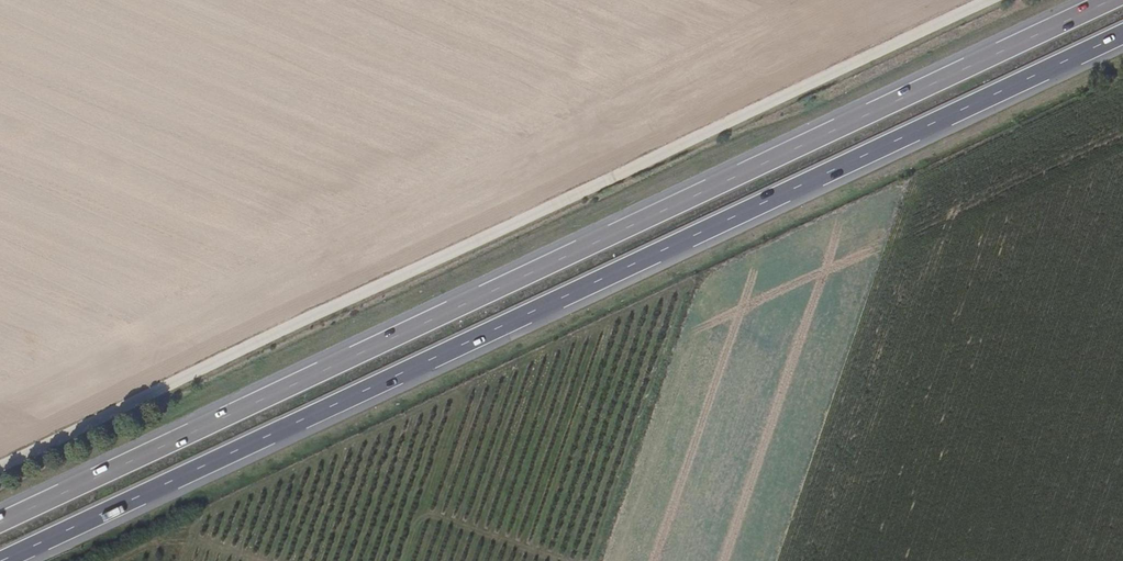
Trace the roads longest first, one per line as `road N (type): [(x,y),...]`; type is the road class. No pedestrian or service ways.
road 1 (trunk): [(3,560),(1122,34)]
road 2 (trunk): [(1110,0),(0,522)]
road 3 (track): [(0,461),(979,0)]

